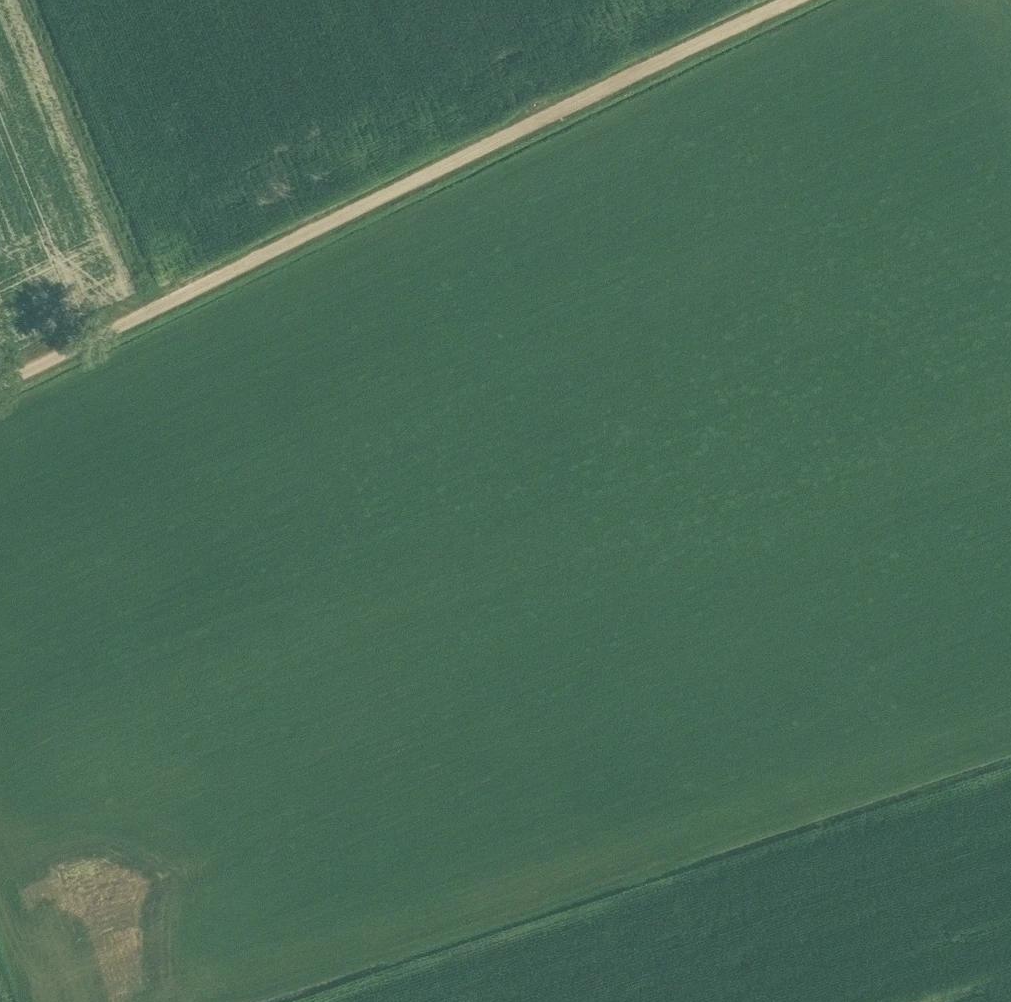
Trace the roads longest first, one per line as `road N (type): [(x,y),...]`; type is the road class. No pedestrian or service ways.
road 1 (track): [(0,385),(788,0)]

